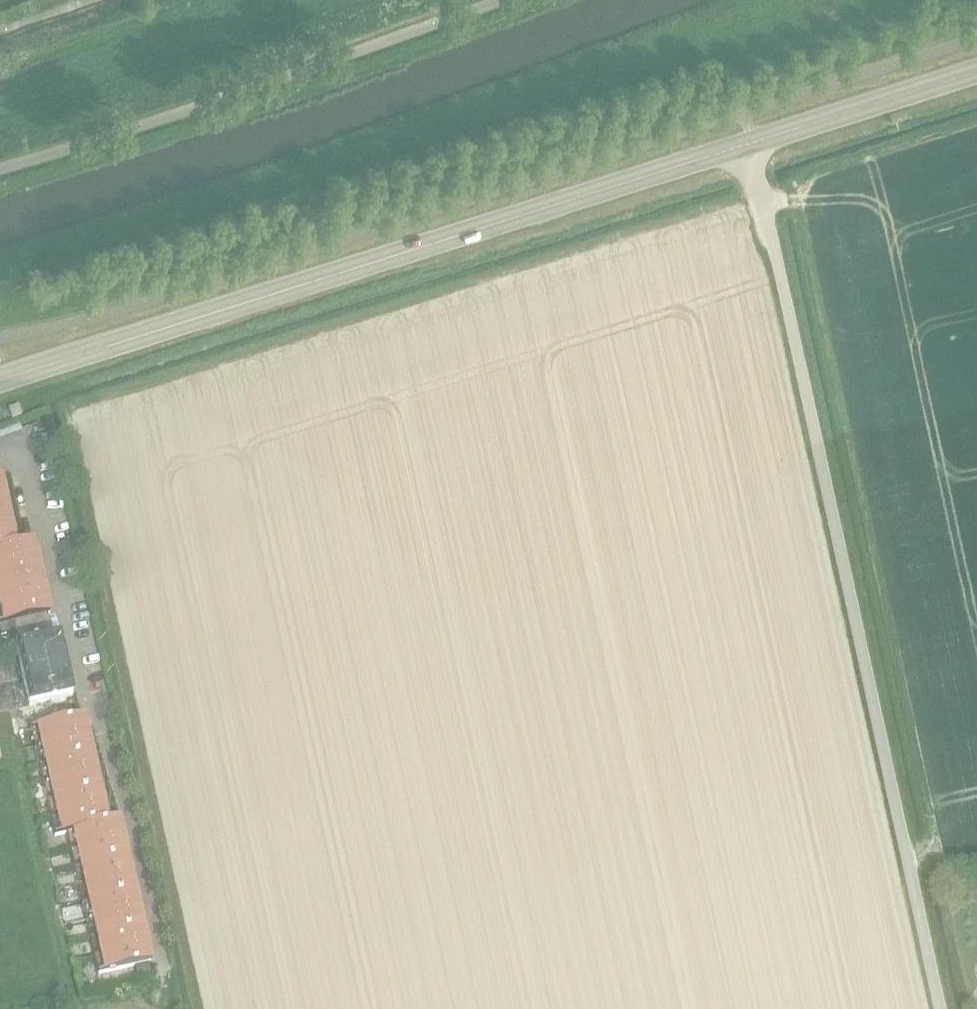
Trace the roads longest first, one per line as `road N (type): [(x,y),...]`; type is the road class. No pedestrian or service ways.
road 1 (secondary): [(0,379),(976,70)]

